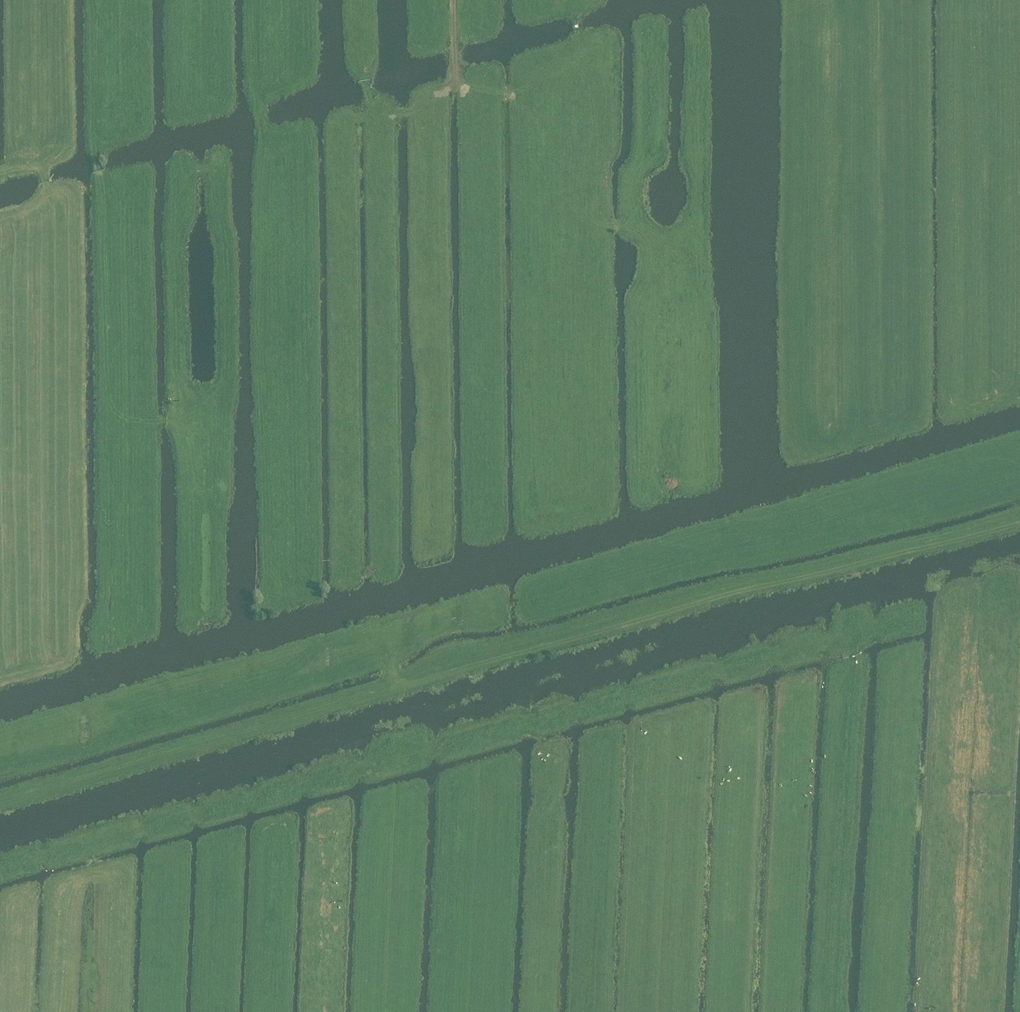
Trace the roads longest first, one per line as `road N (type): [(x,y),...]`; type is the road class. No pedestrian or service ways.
road 1 (track): [(0,802),(449,671),(1019,522)]

